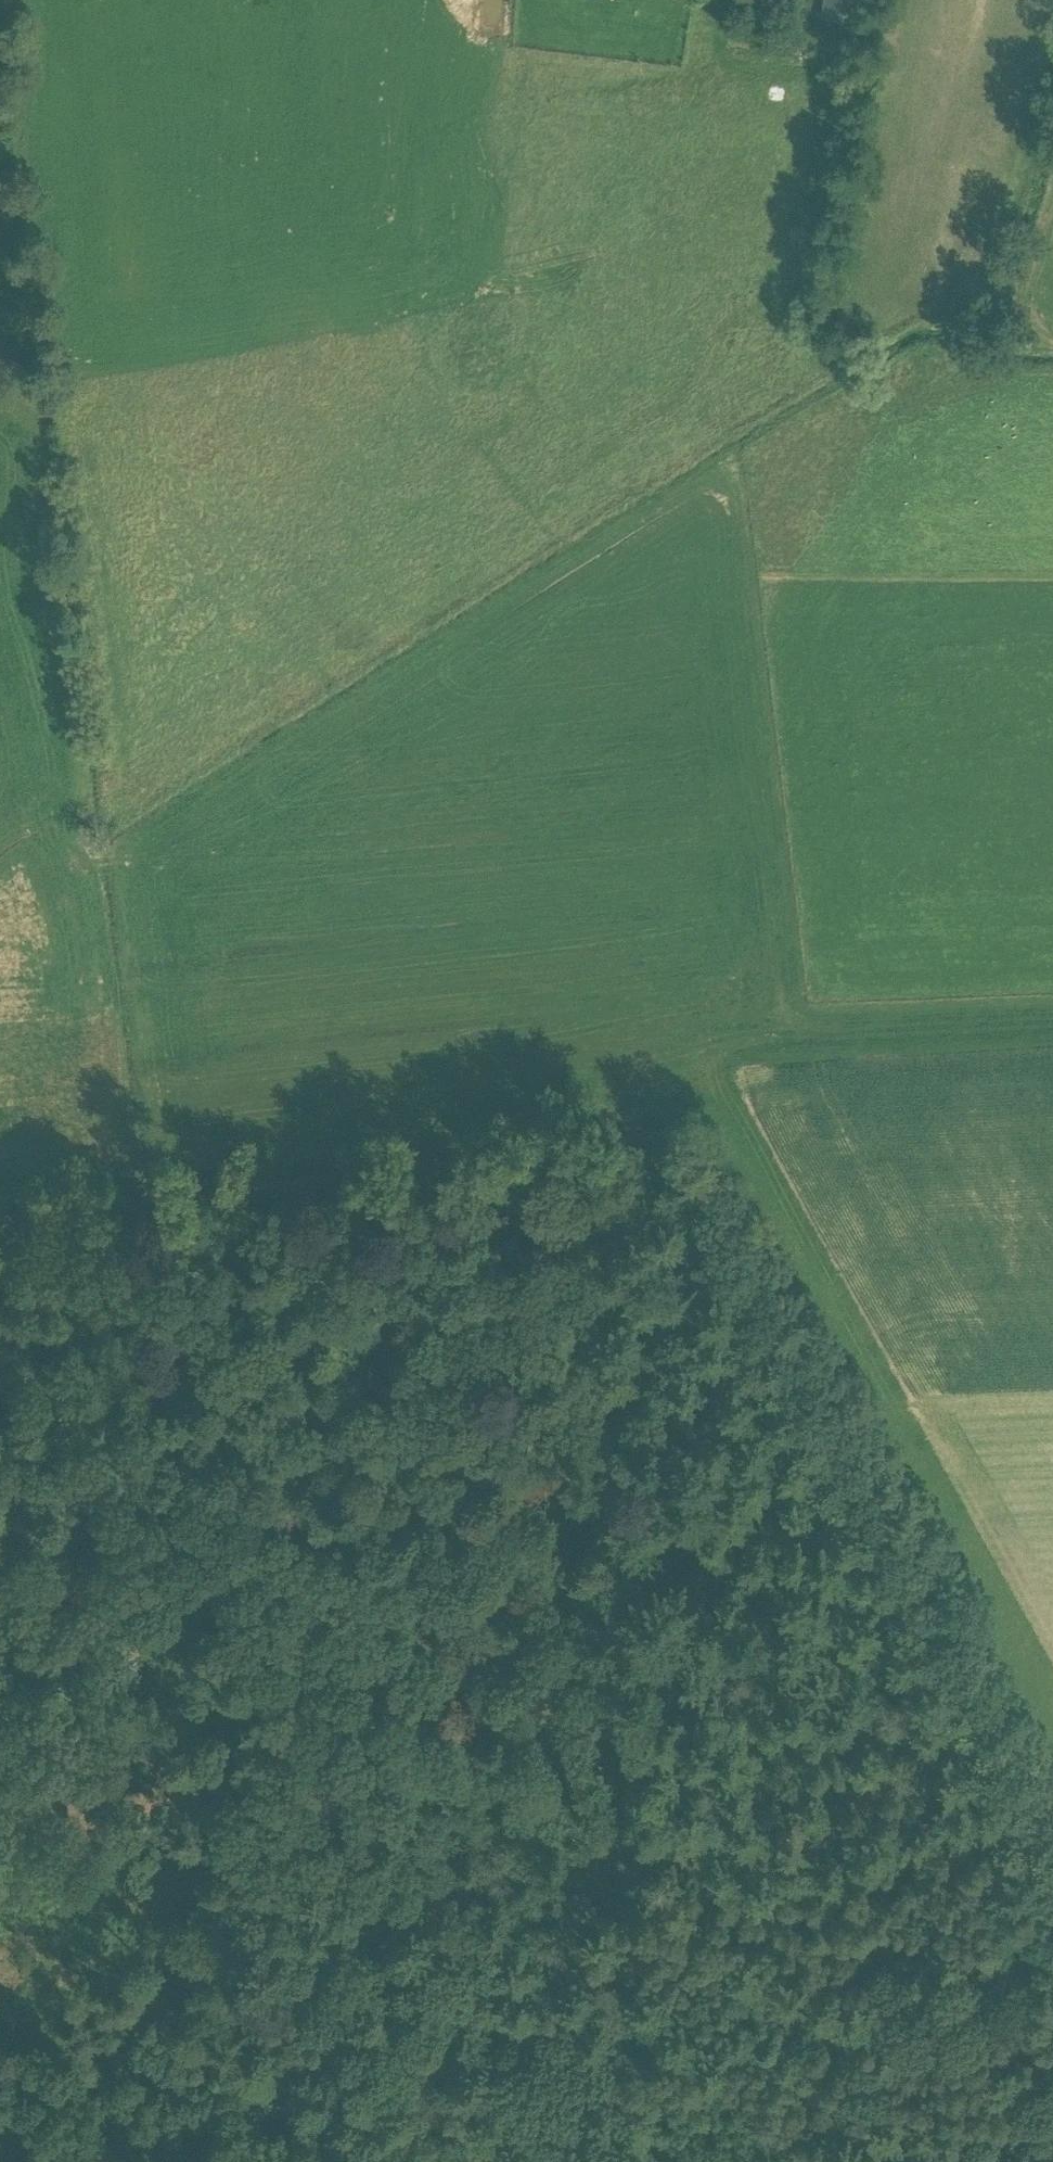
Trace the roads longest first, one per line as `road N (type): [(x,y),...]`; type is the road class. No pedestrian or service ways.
road 1 (track): [(0,2066),(457,2161)]

